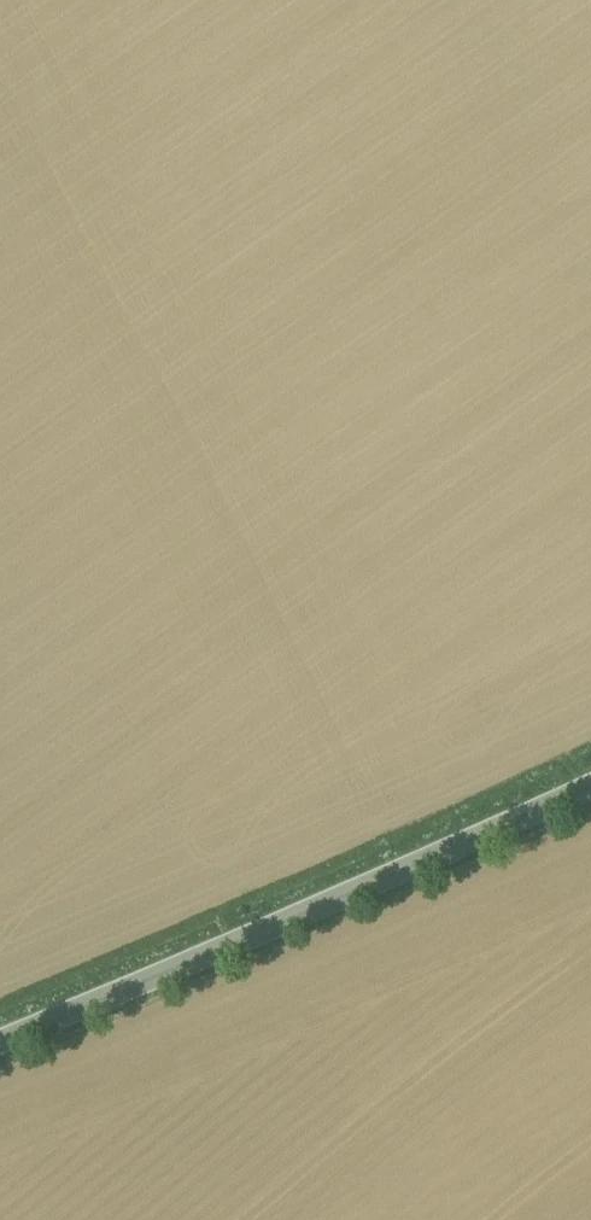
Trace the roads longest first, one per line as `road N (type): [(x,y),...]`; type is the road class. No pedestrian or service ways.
road 1 (tertiary): [(590,780),(0,1044)]

